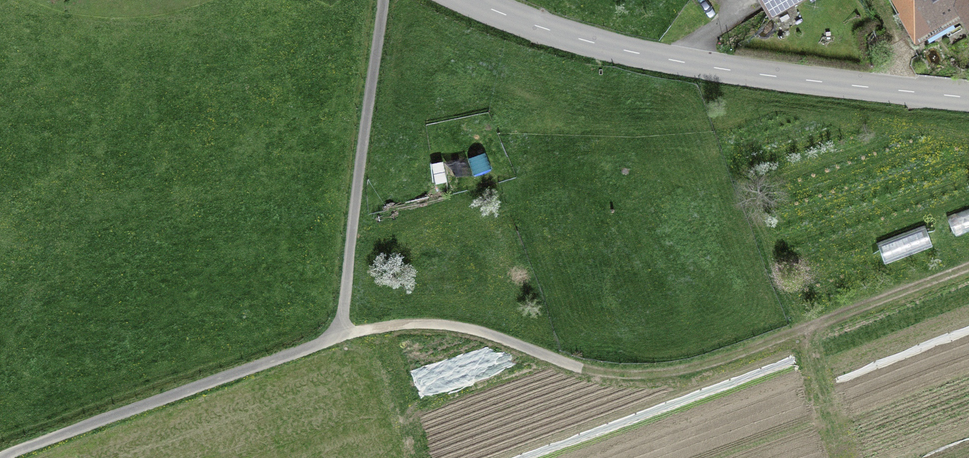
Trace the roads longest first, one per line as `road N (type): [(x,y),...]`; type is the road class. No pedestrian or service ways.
road 1 (track): [(1,457),(330,333),(344,292),(384,0)]
road 2 (track): [(319,343),(419,325),(480,333),(580,369),(664,373),(723,360),(968,267)]
road 3 (tertiary): [(471,0),(652,56),(968,98)]

